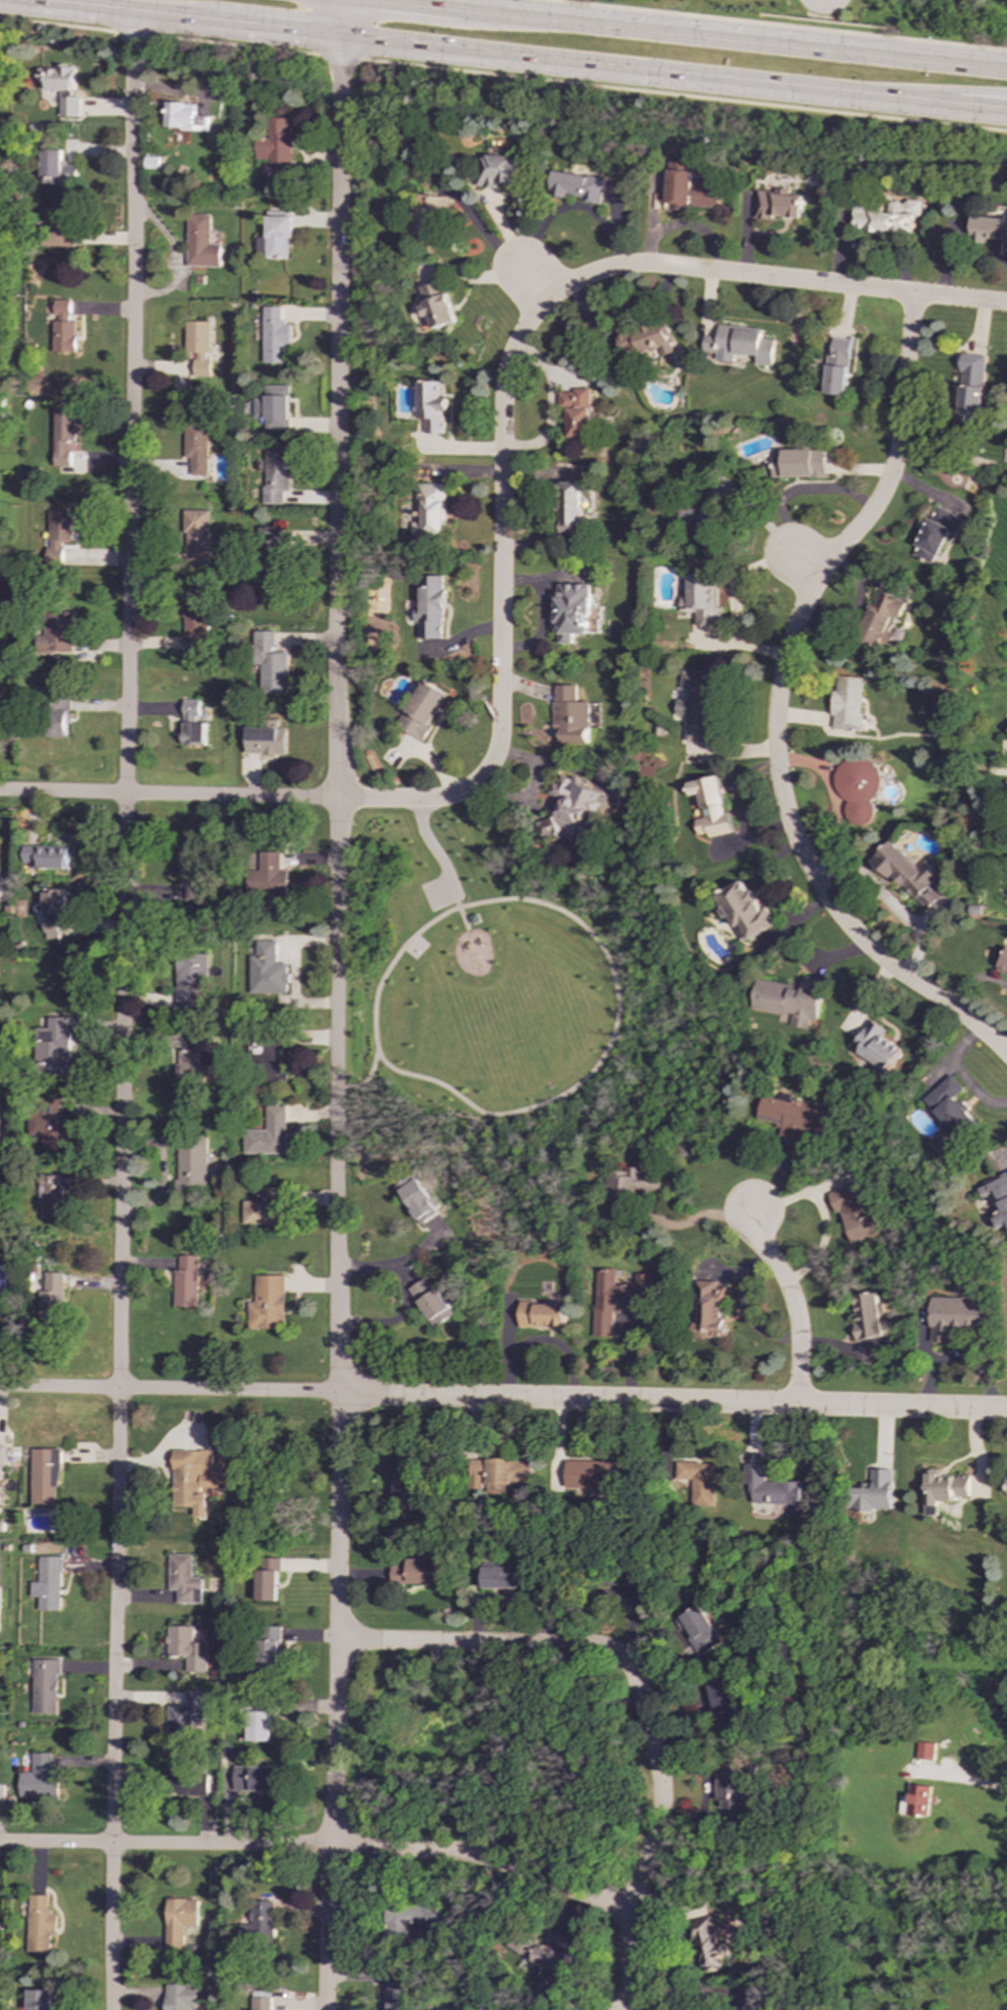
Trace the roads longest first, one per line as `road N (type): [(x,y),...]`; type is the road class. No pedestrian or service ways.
road 1 (residential): [(342,1395),(341,0)]
road 2 (residential): [(118,1390),(139,15)]
road 3 (primary): [(0,0),(1006,111)]
road 4 (residential): [(1006,1411),(0,1388)]
road 5 (residential): [(914,295),(893,467),(868,516),(821,574),(793,635),(776,711),(778,775),(800,852),(850,930),(1006,1056)]
road 6 (residential): [(337,1641),(585,1647),(623,1662),(639,1694),(662,1792),(629,1911),(629,2008)]
road 7 (residential): [(629,1911),(467,1855),(0,1842)]
road 8 (residential): [(110,2009),(118,1390)]
road 9 (residential): [(342,1395),(324,2009)]
road 10 (primary): [(1006,67),(396,0)]
road 11 (residential): [(491,767),(464,792),(428,801),(0,792)]
road 12 (residential): [(491,767),(500,746),(505,382),(544,303)]
road 13 (residential): [(544,303),(592,274),(653,267),(1006,305)]
road 14 (residential): [(797,1406),(792,1302),(760,1245),(751,1205)]
road 15 (primary): [(858,94),(1006,93)]

